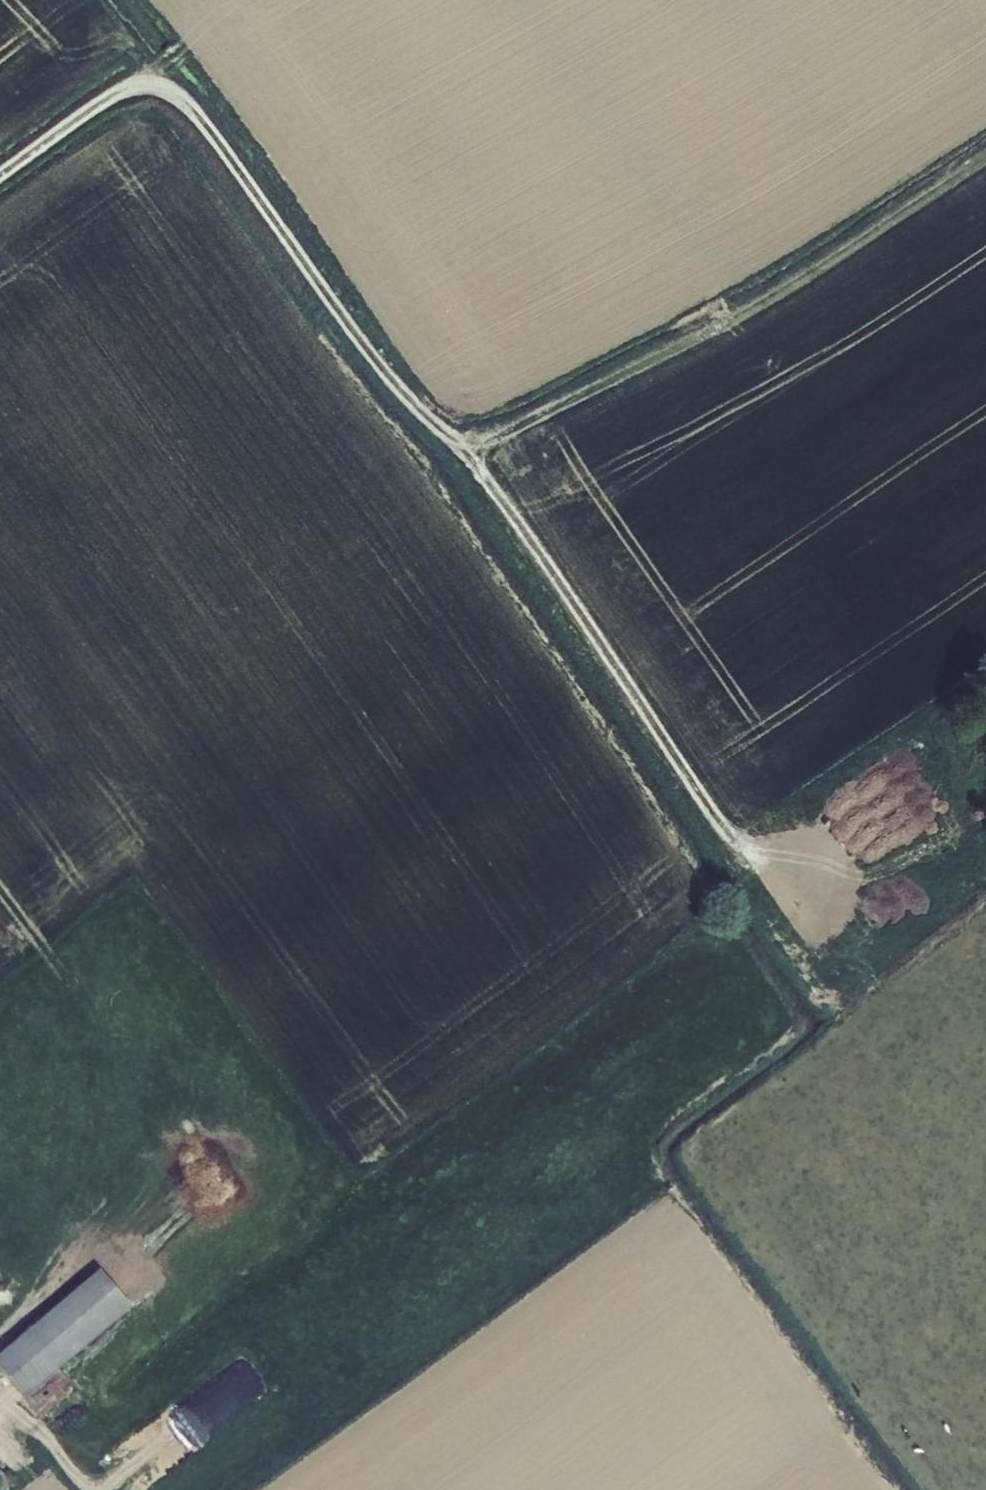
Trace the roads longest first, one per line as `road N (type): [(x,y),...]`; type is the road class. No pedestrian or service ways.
road 1 (track): [(985,156),(723,324),(511,430),(481,438),(449,431),(394,381),(178,93),(149,84),(120,90),(0,175)]

